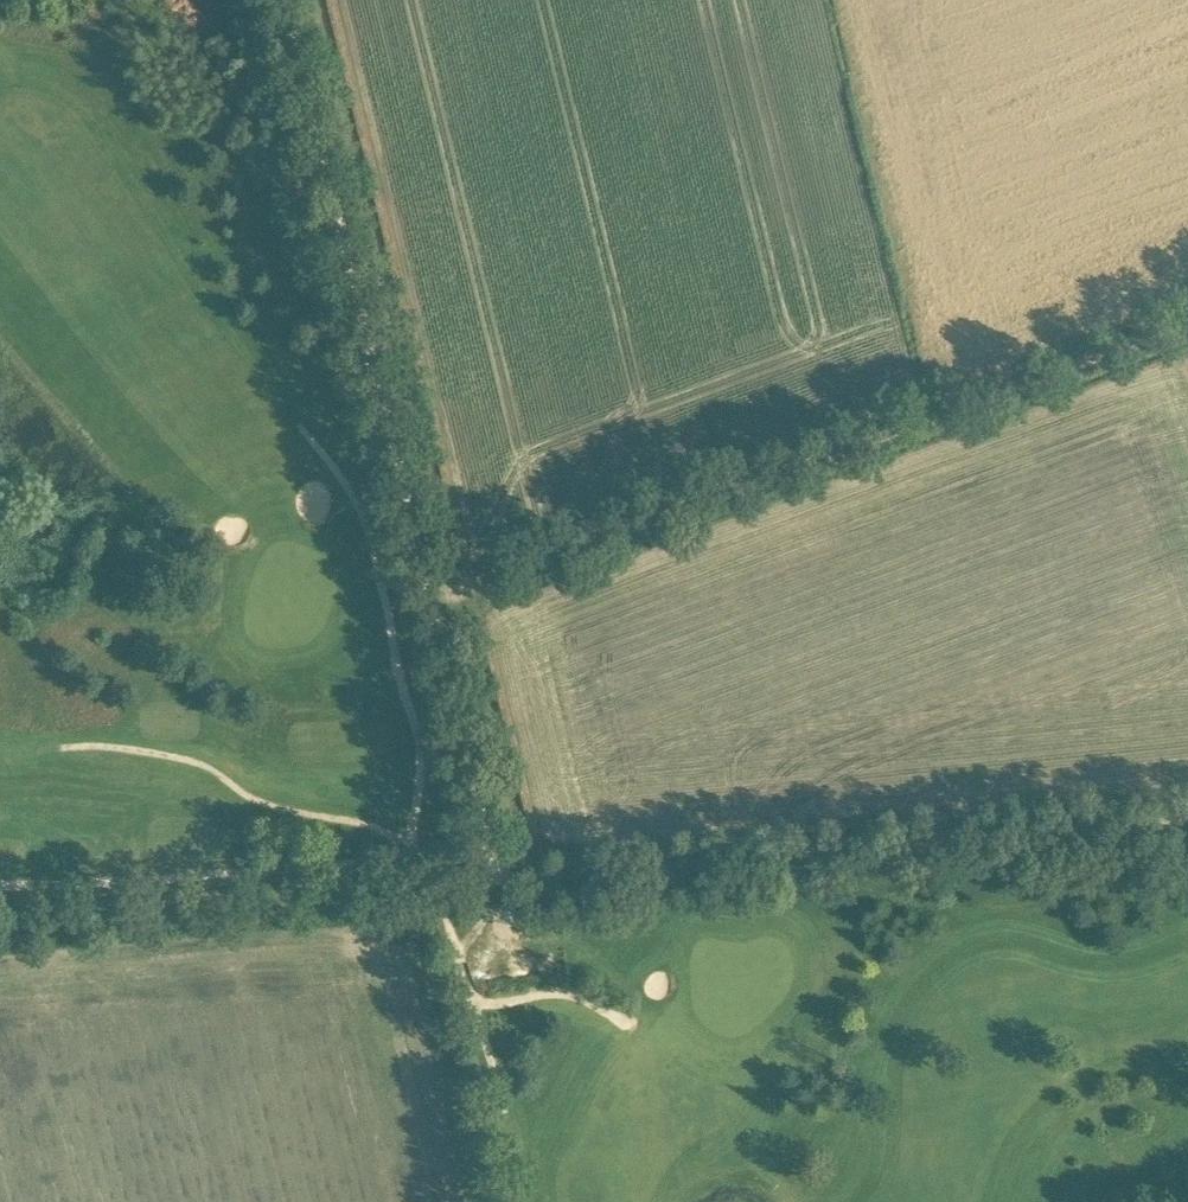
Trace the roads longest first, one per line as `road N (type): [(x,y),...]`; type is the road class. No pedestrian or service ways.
road 1 (track): [(1187,314),(424,583)]
road 2 (track): [(0,935),(499,884)]

